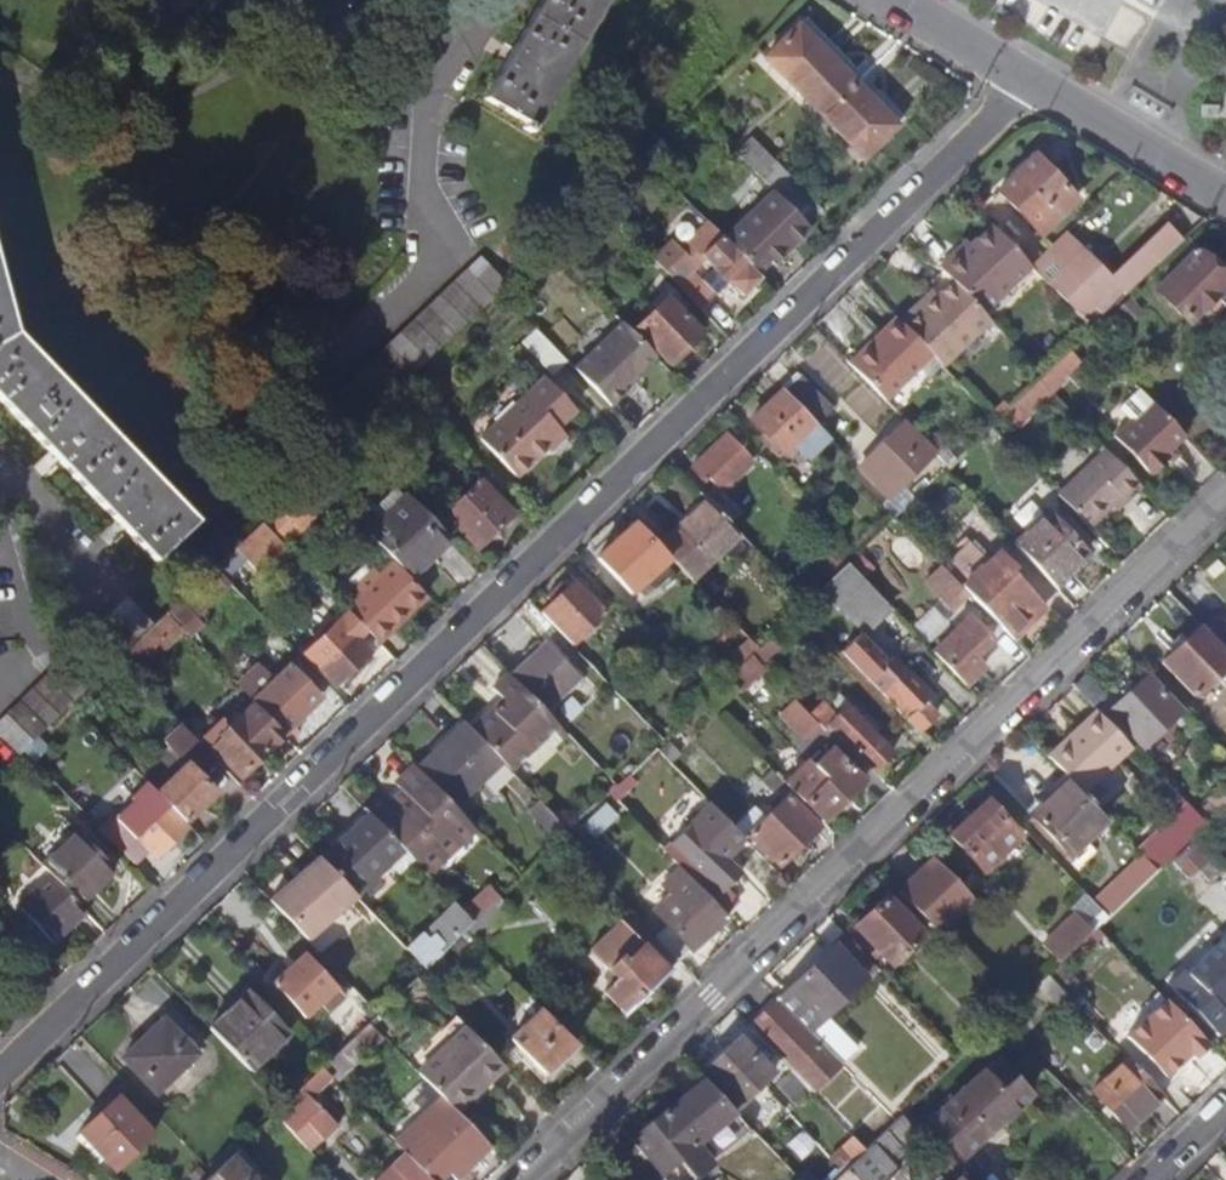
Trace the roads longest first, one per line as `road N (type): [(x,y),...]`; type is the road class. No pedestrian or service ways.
road 1 (residential): [(0,1076),(1025,91)]
road 2 (residential): [(1225,505),(525,1179)]
road 3 (residential): [(1025,91),(1225,200)]
road 4 (residential): [(884,0),(1025,91)]

